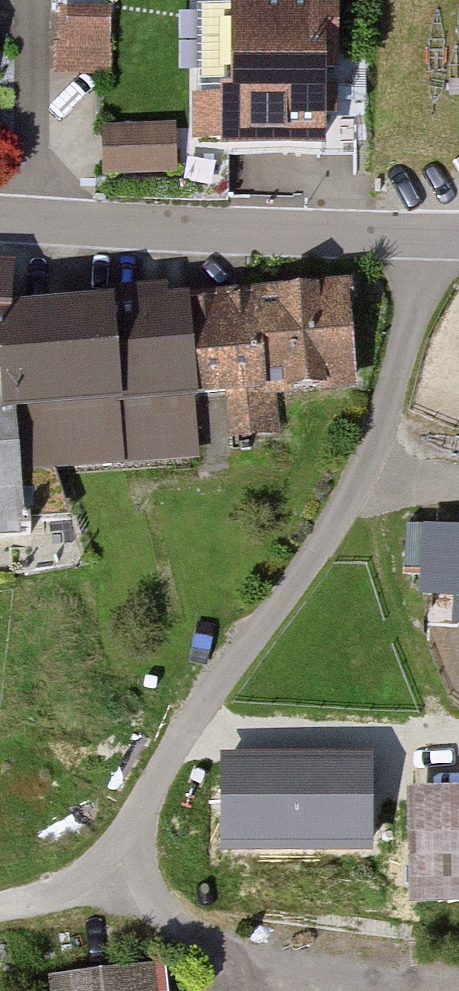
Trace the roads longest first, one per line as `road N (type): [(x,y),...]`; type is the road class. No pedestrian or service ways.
road 1 (residential): [(458,238),(0,218)]

